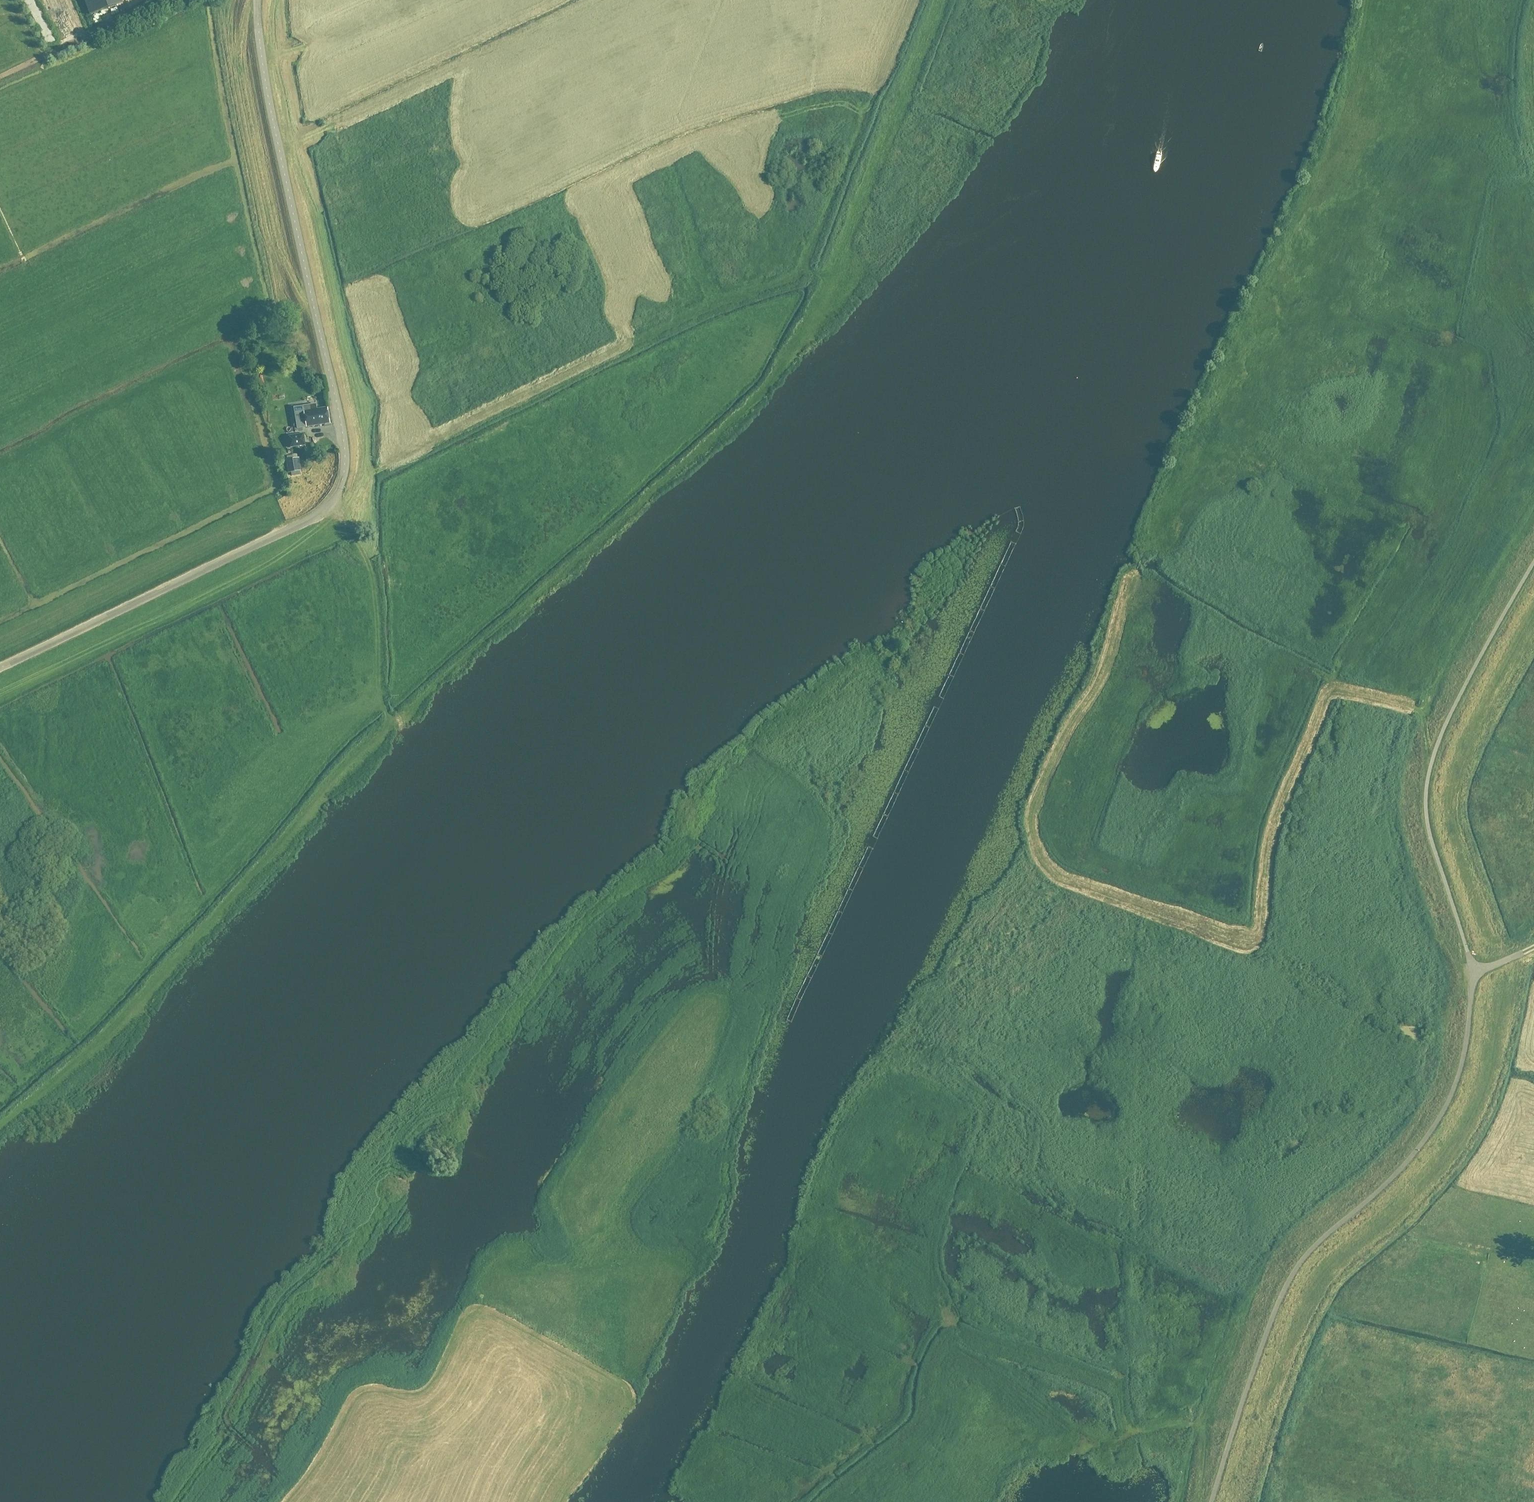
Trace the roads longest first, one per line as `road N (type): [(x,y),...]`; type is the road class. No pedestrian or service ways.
road 1 (unclassified): [(0,668),(314,517),(340,486),(342,441),(271,111),(256,0)]
road 2 (unclassified): [(1211,1501),(1289,1278),(1406,1163),(1442,1114),(1479,974)]

